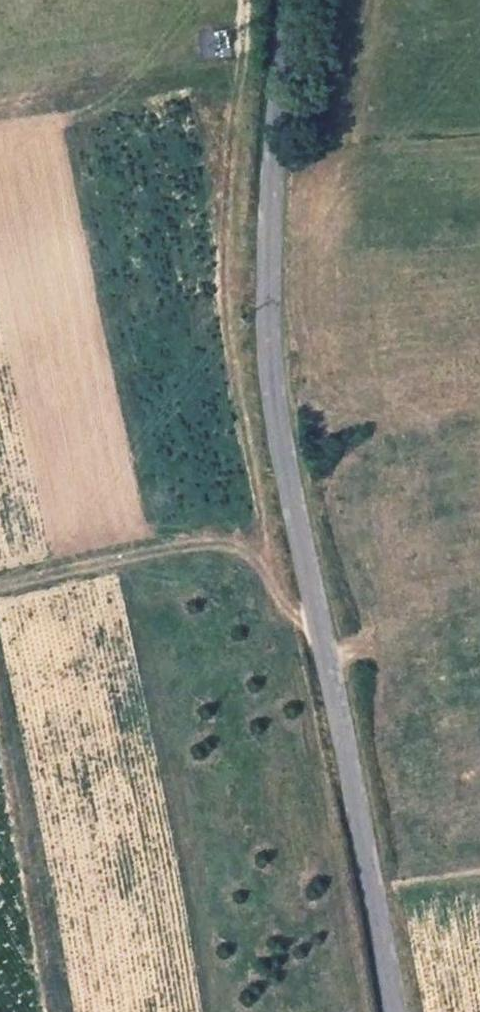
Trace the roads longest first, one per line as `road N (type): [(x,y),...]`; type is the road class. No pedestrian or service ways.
road 1 (unclassified): [(289,0),(263,206),(281,469),(391,1011)]
road 2 (track): [(249,0),(222,264),(224,320),(261,523),(259,559)]
road 3 (track): [(0,584),(212,541),(242,546),(259,559),(285,604),(314,629)]

